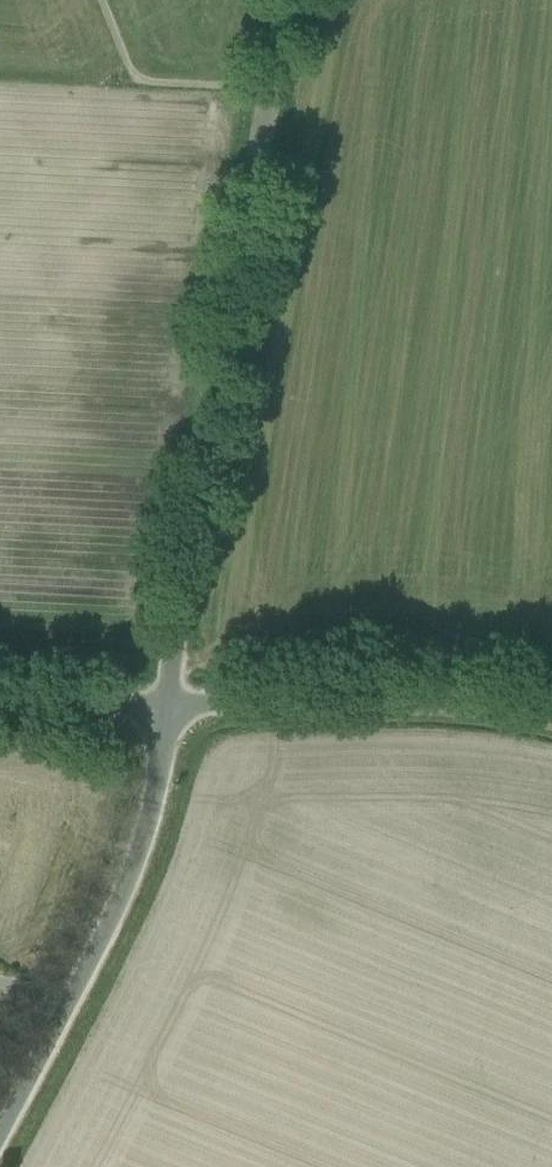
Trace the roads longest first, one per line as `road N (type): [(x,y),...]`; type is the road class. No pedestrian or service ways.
road 1 (unclassified): [(171,709),(267,92)]
road 2 (unclassified): [(0,1126),(129,883),(171,709)]
road 3 (unclassified): [(171,709),(465,698),(551,716)]
road 4 (unclassified): [(171,709),(0,700)]

